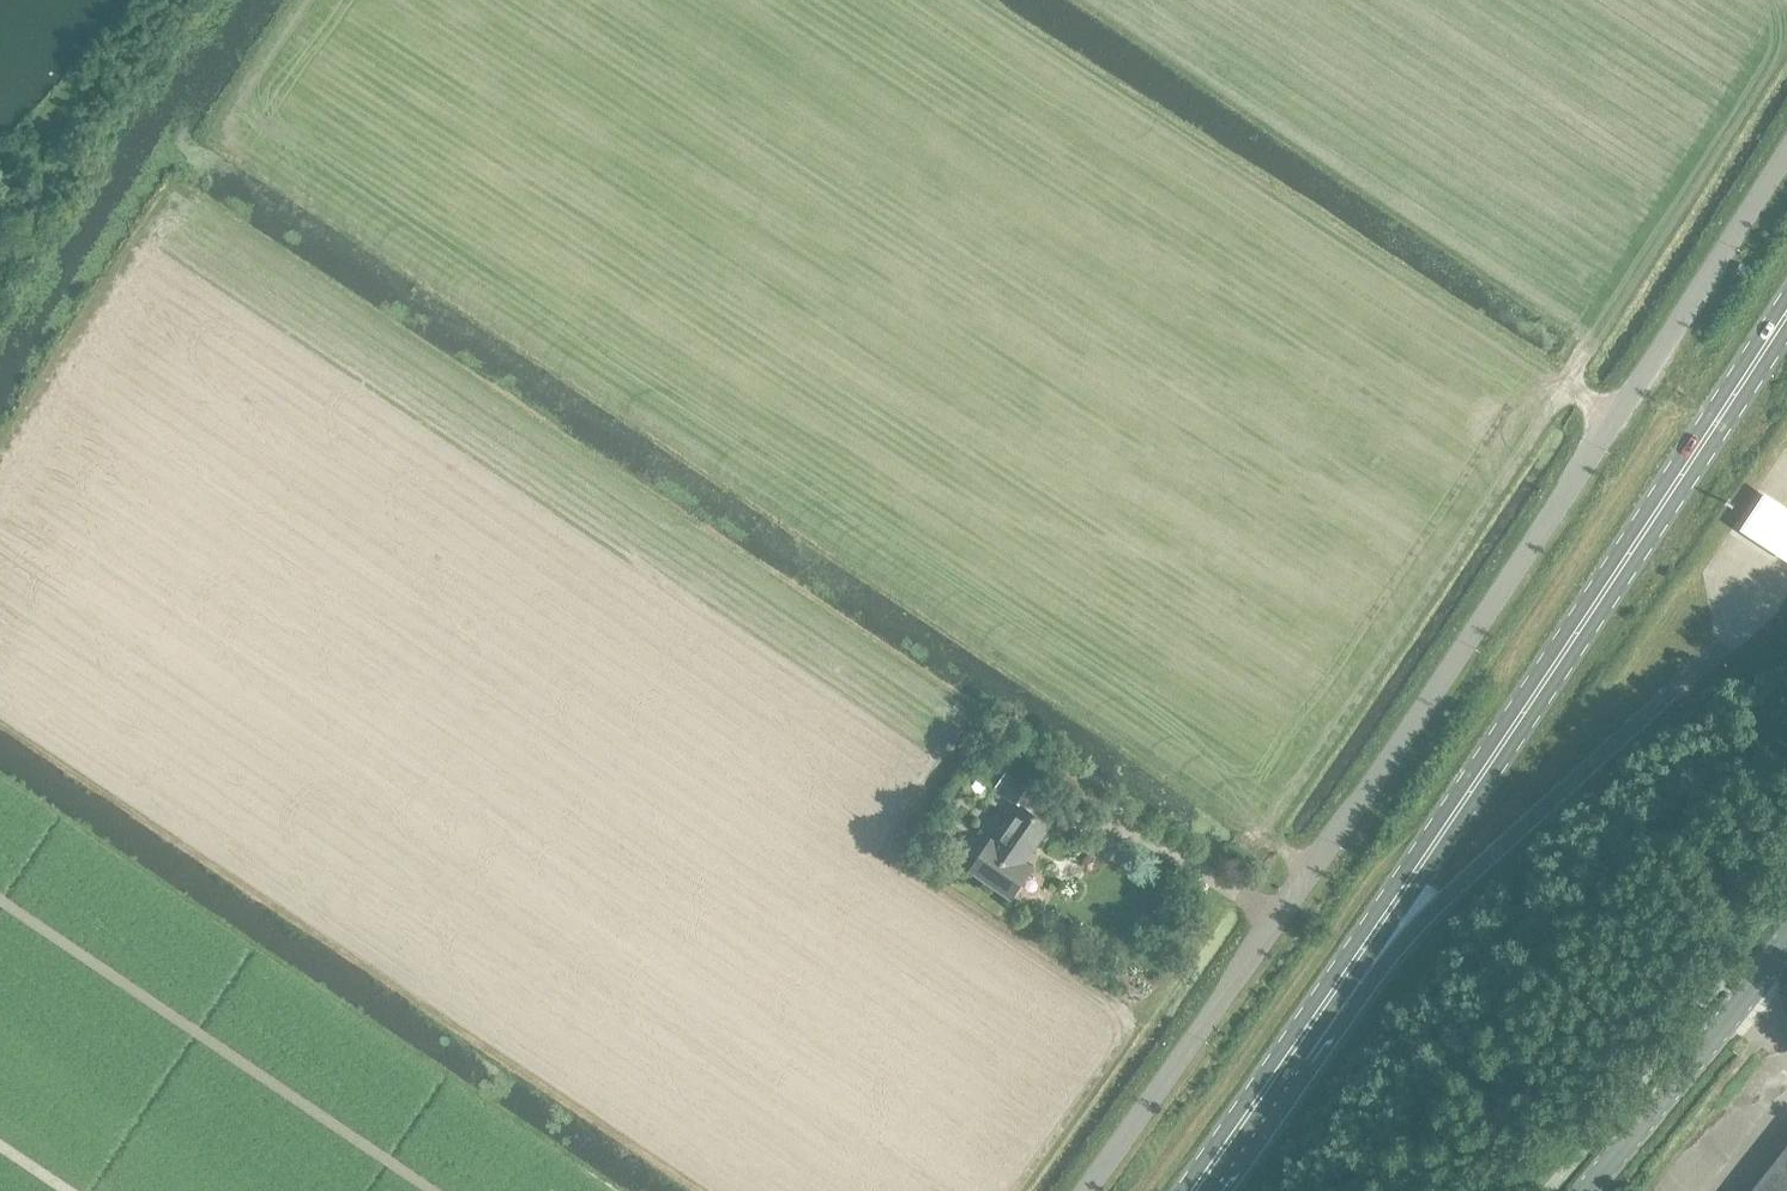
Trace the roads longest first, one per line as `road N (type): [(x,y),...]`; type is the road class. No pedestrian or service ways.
road 1 (unclassified): [(1083,1190),(1315,867),(1786,148)]
road 2 (track): [(1315,867),(1263,832),(1786,32)]
road 3 (primary): [(1786,306),(1289,1054)]
road 4 (track): [(1616,416),(970,0)]
road 5 (primary): [(1289,1054),(1427,906),(1674,687)]
road 6 (tertiary): [(1587,1190),(1786,932)]
road 7 (primary): [(1289,1054),(1191,1190)]
road 8 (track): [(309,0),(220,133)]

